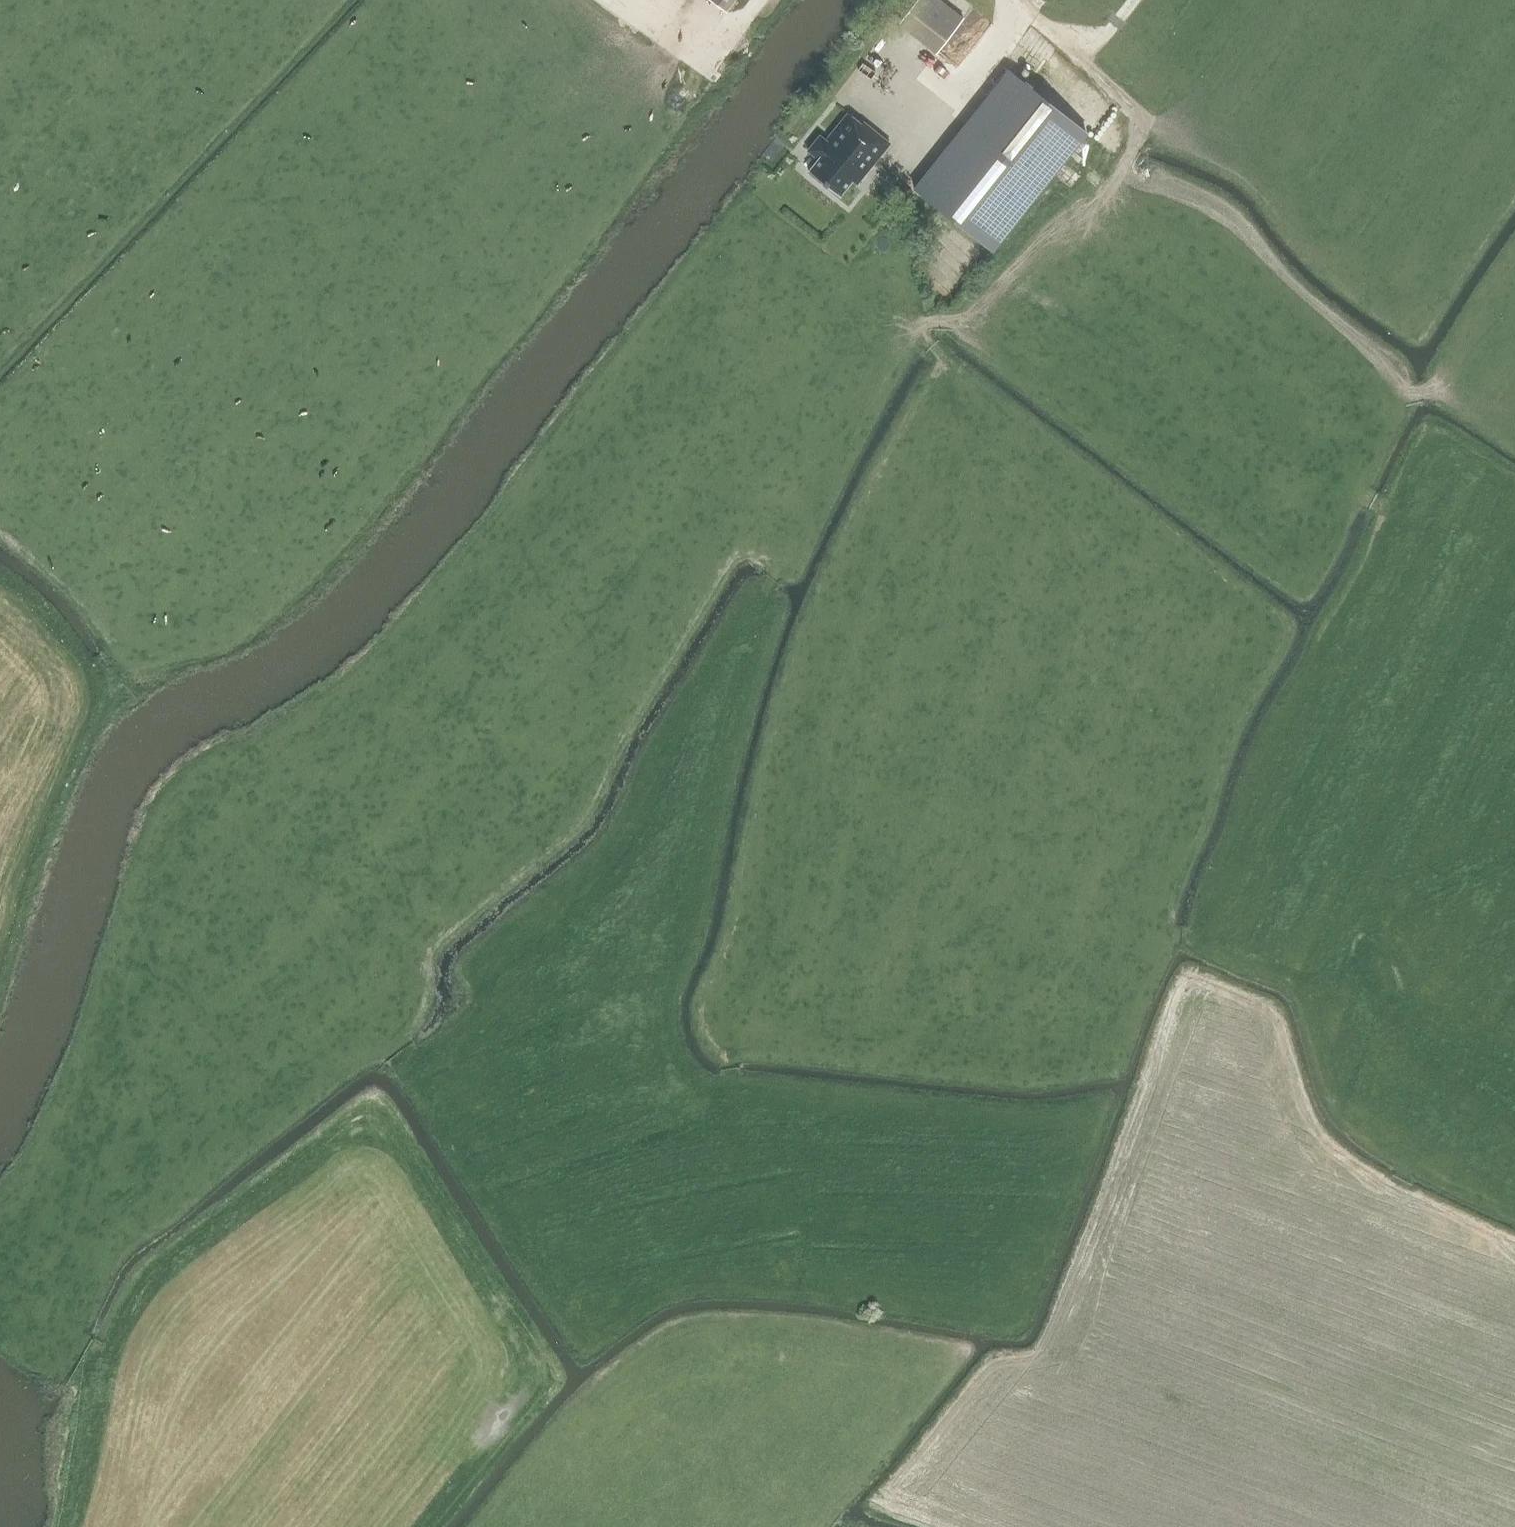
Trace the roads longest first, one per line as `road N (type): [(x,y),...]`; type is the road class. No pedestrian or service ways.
road 1 (track): [(1135,0),(1087,61),(1019,11)]
road 2 (track): [(1087,61),(1145,122),(1120,178)]

